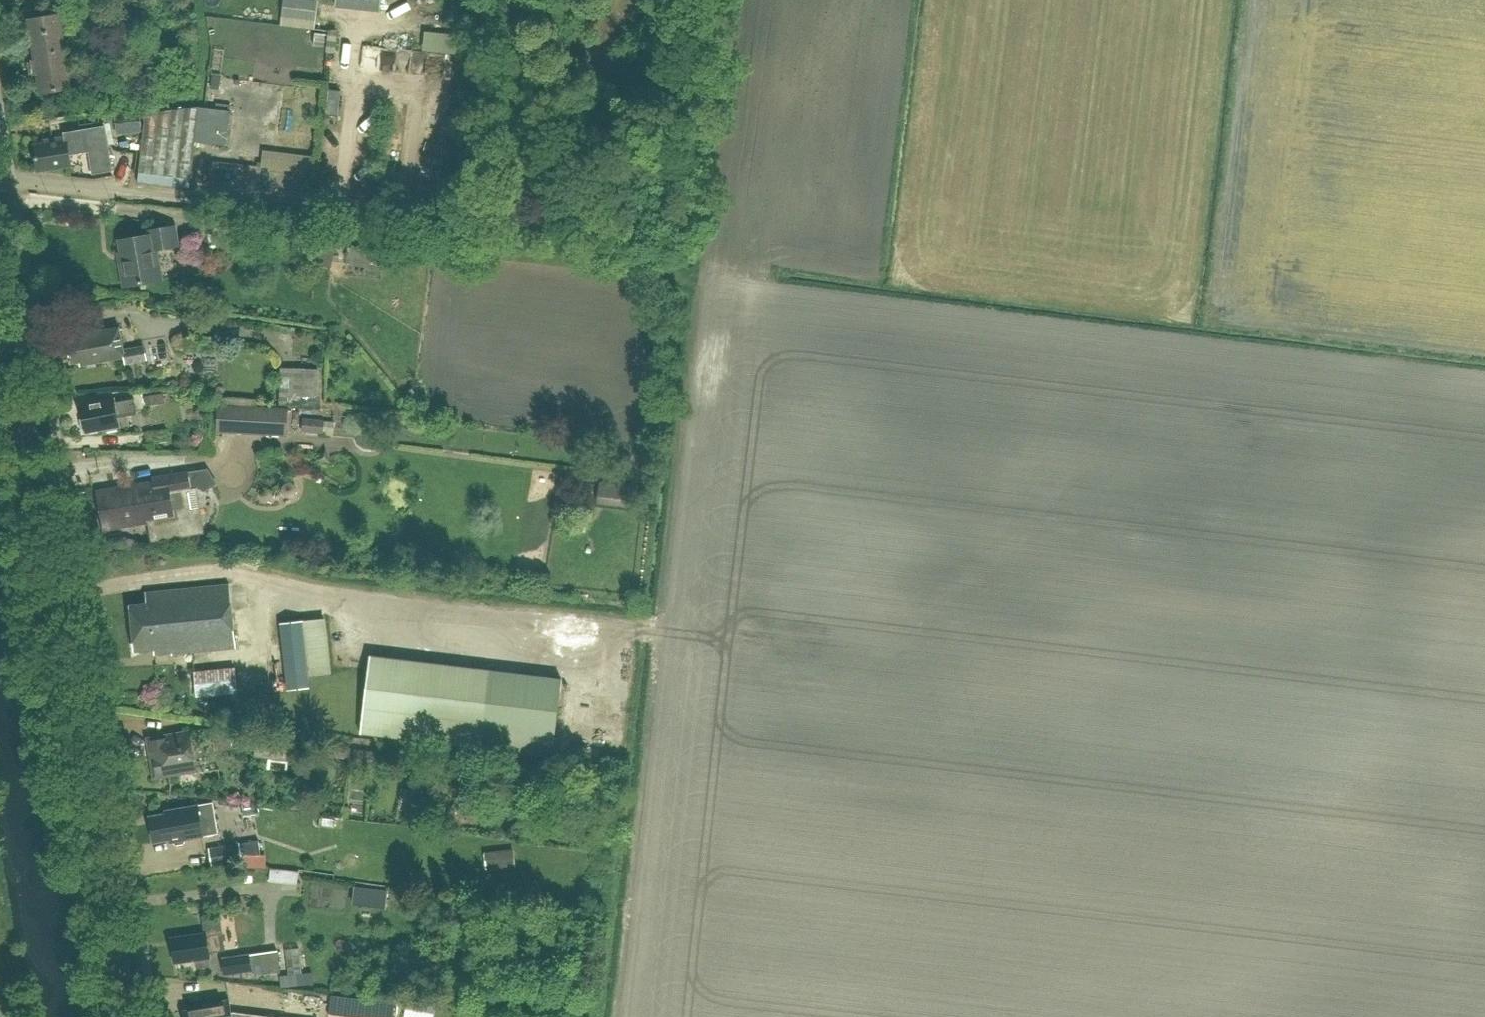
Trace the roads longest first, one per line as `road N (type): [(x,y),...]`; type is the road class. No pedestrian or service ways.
road 1 (tertiary): [(128,1016),(0,282)]

